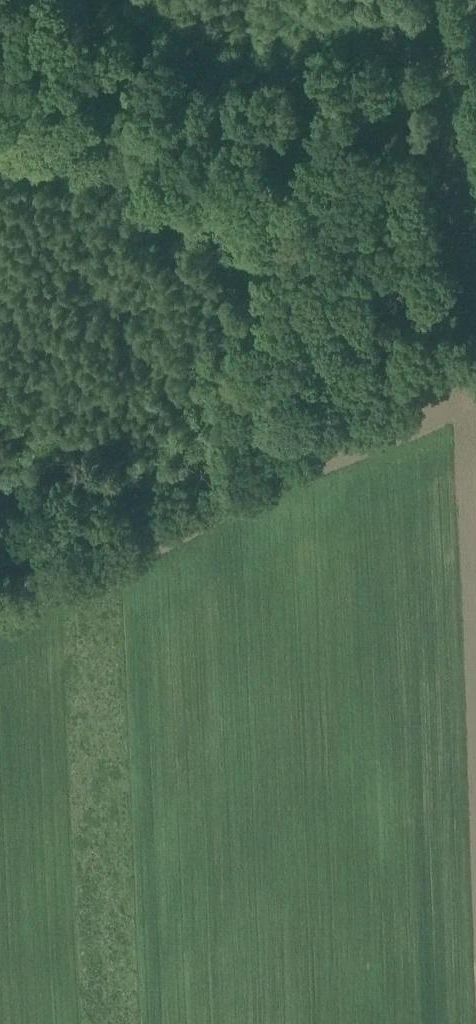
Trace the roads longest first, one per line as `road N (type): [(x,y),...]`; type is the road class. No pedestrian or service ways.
road 1 (track): [(475,223),(436,0)]

